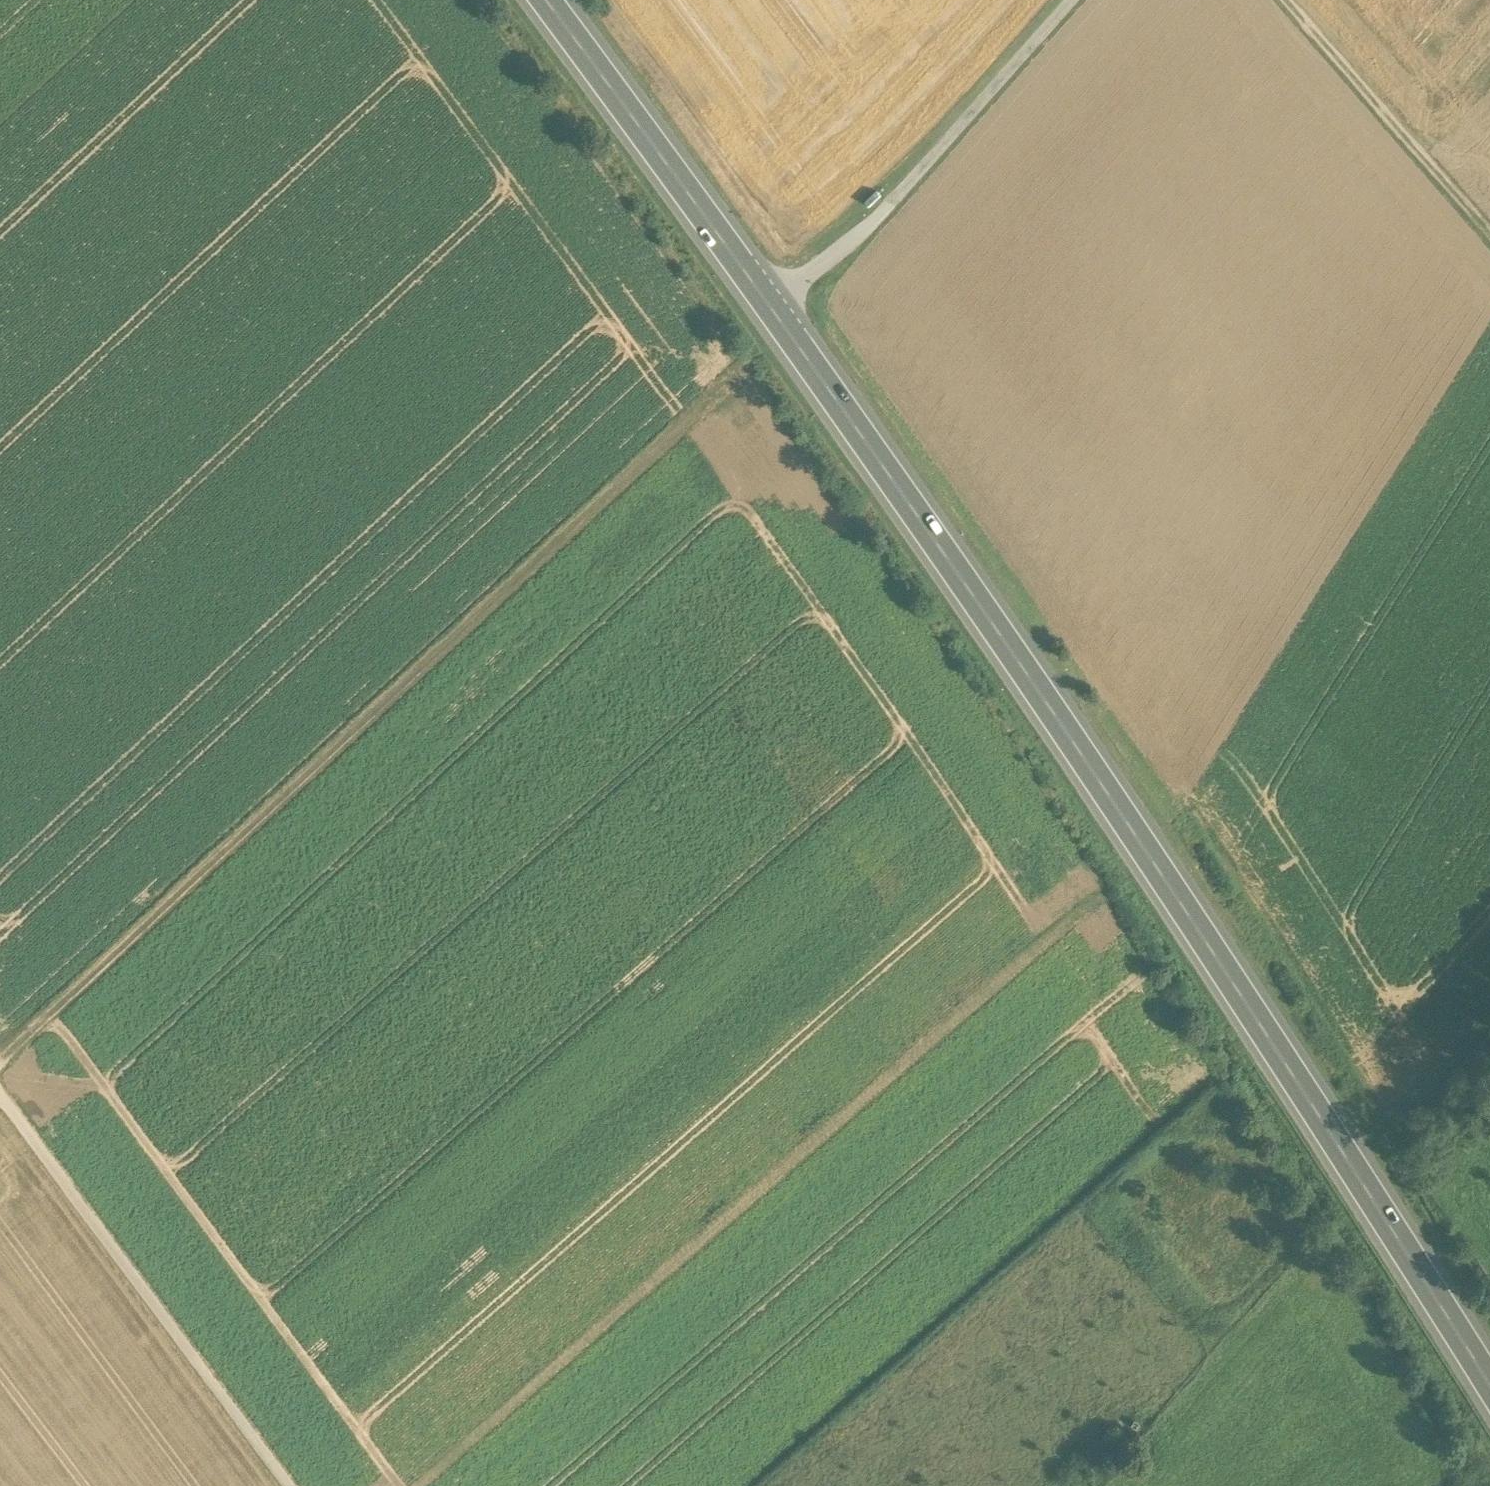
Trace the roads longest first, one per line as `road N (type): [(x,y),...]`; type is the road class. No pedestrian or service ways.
road 1 (primary): [(1489,1376),(987,607),(548,0)]
road 2 (track): [(738,375),(0,1060)]
road 3 (track): [(1099,902),(416,1485)]
road 4 (track): [(288,1485),(0,1102)]
road 5 (track): [(771,304),(860,234),(1070,0)]
road 6 (track): [(1286,0),(1489,234)]
road 7 (track): [(1397,1133),(1489,1024)]

